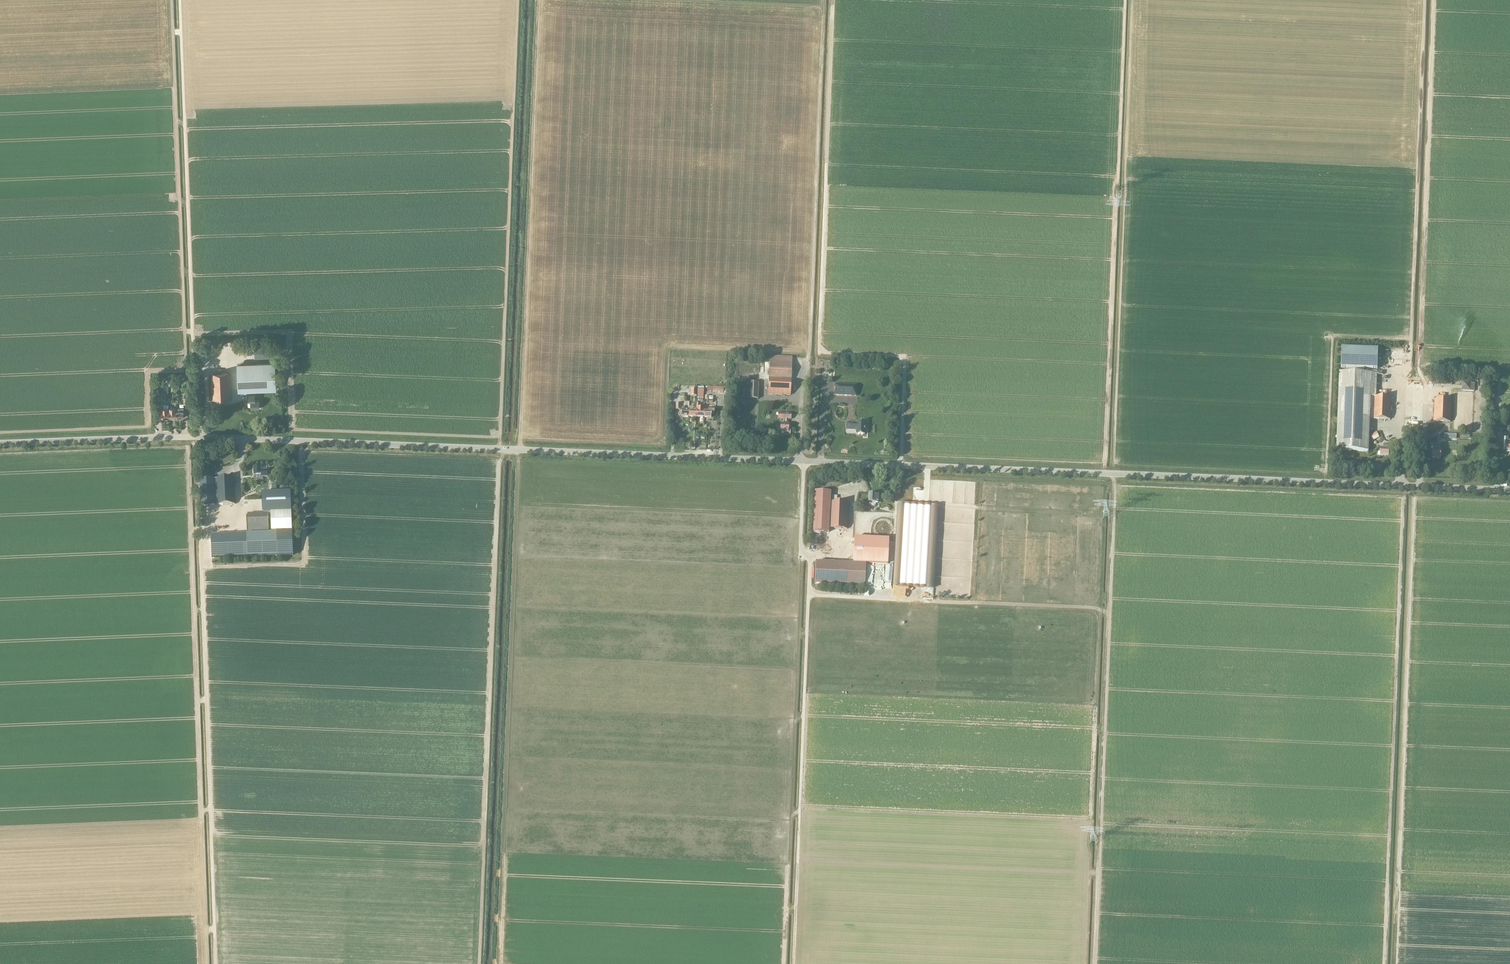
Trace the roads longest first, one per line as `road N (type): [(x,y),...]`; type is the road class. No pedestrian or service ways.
road 1 (unclassified): [(0,443),(195,437),(1509,490)]

